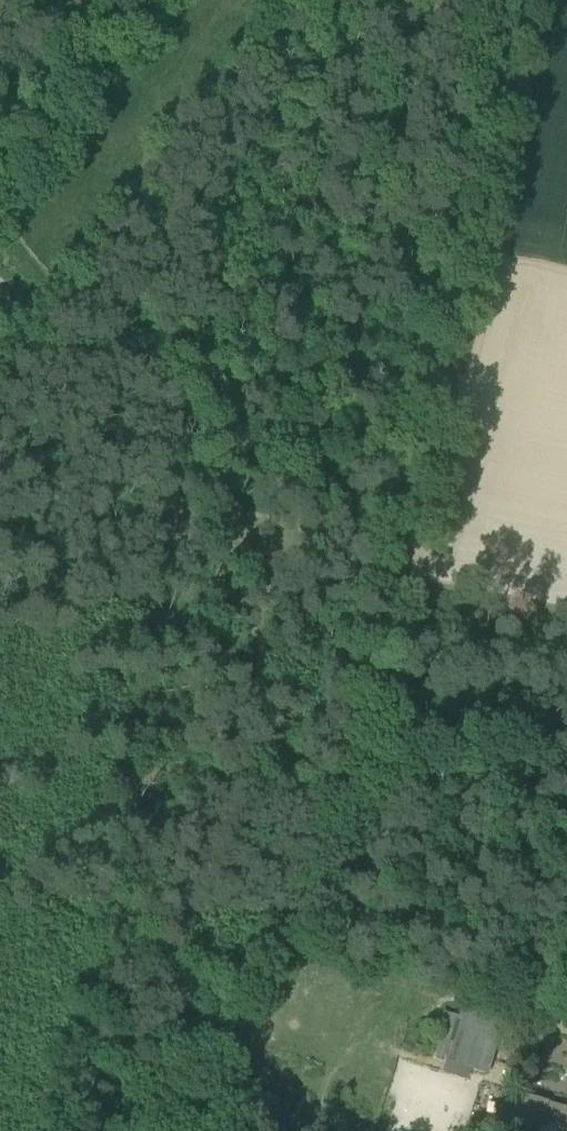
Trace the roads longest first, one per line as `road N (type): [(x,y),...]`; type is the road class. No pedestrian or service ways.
road 1 (track): [(129,1127),(416,29)]
road 2 (track): [(297,0),(148,174),(0,379)]
road 3 (track): [(566,632),(269,573)]

